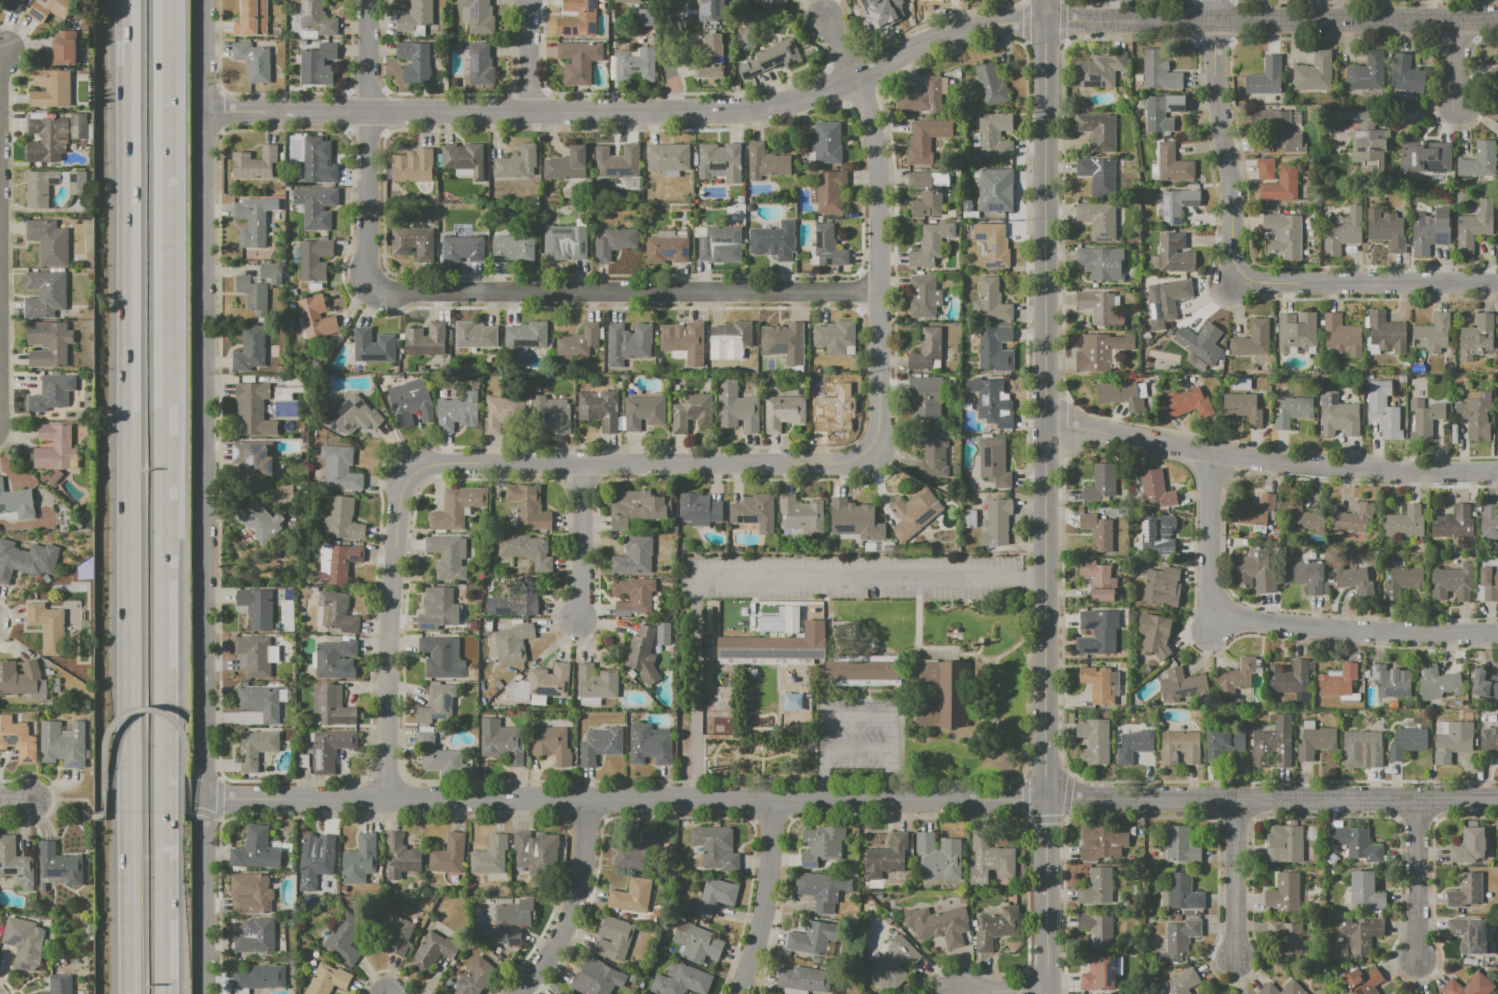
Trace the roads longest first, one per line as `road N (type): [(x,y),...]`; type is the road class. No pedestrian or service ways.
road 1 (tertiary): [(1497,799),(201,799)]
road 2 (residential): [(823,16),(865,94),(876,149),(878,443),(857,463),(434,464),(412,473),(399,494),(385,800)]
road 3 (tertiary): [(206,0),(201,993)]
road 4 (motorway): [(130,0),(134,993)]
road 5 (tertiary): [(1044,0),(1046,993)]
road 6 (residential): [(1044,22),(979,28),(842,88),(768,108),(206,112)]
road 7 (motorway): [(167,993),(167,410)]
road 8 (residential): [(878,292),(396,294),(375,285)]
road 9 (residential): [(1497,472),(1278,463),(1047,421)]
road 10 (residential): [(1497,17),(1044,22)]
road 11 (residential): [(1497,631),(1404,634),(1220,616),(1208,585),(1210,452)]
road 12 (motorway): [(167,410),(167,0)]
road 13 (residential): [(367,0),(366,263),(375,285)]
road 14 (residential): [(1215,0),(1214,80),(1233,281)]
road 15 (residential): [(1497,281),(1233,281)]
road 16 (residential): [(587,800),(579,894),(521,993)]
road 17 (residential): [(771,799),(762,906),(735,993)]
road 18 (residential): [(1415,799),(1416,955)]
road 19 (residential): [(1233,799),(1234,955)]
road 20 (residential): [(585,463),(577,617)]

